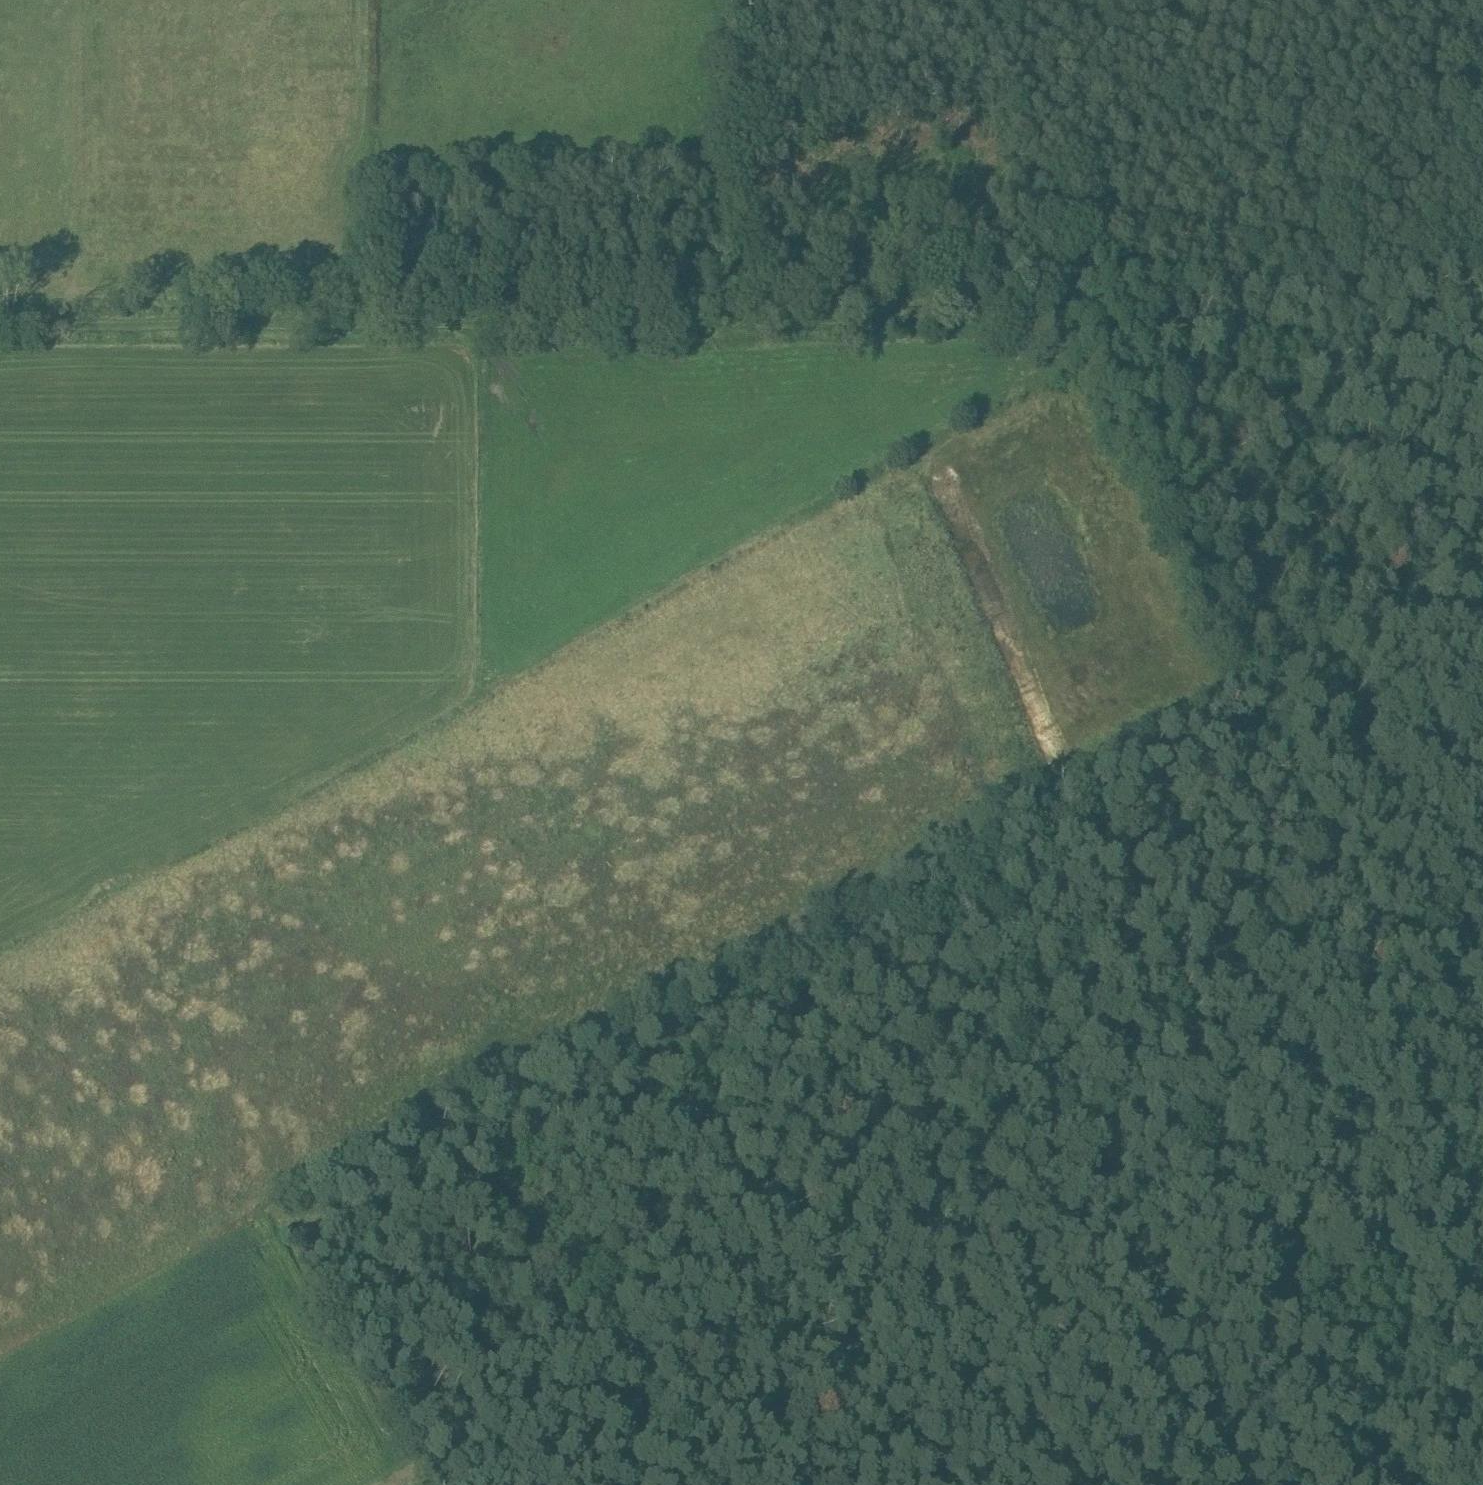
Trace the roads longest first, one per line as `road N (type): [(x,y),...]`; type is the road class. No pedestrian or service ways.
road 1 (track): [(1482,1275),(1115,310),(0,317)]

